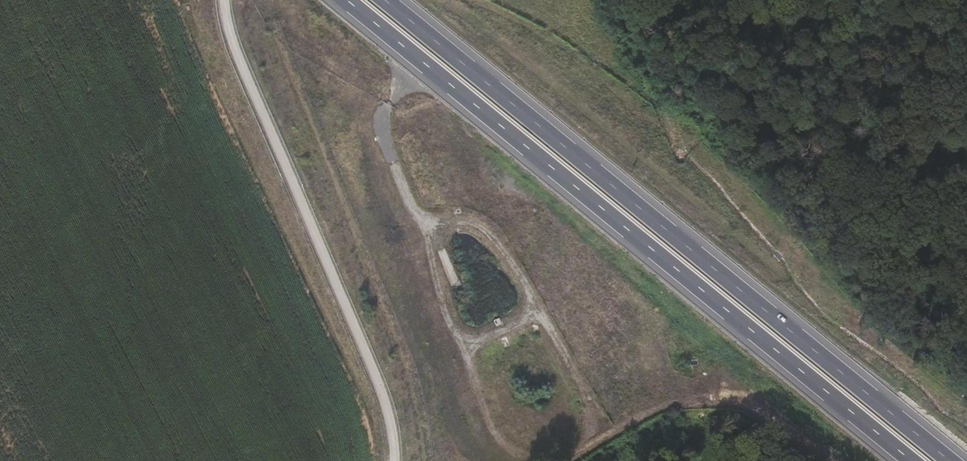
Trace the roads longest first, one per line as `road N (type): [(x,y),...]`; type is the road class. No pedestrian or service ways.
road 1 (motorway): [(347,0),(912,460)]
road 2 (motorway): [(950,460),(385,0)]
road 3 (track): [(224,0),(364,347),(388,460)]

